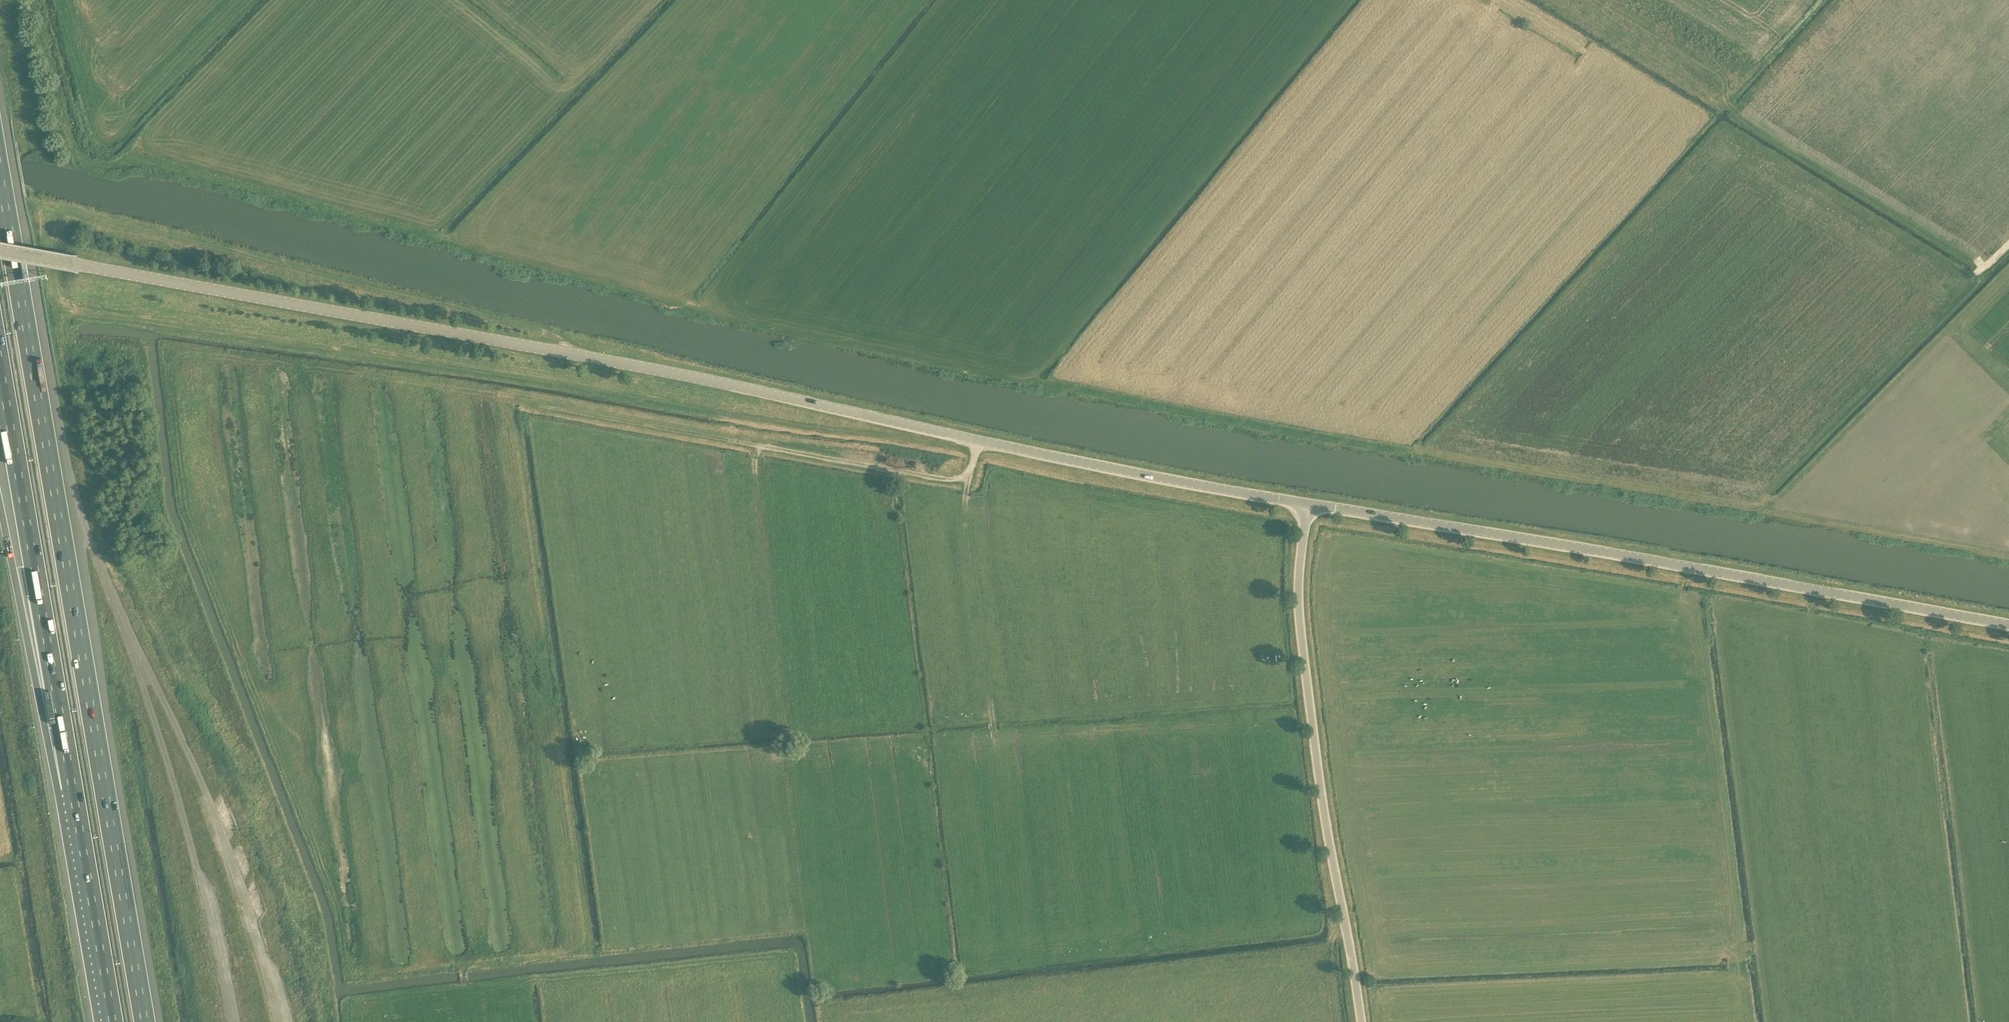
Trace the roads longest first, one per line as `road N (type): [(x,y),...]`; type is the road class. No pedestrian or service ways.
road 1 (tertiary): [(1307,503),(970,440),(677,372),(0,250)]
road 2 (motorway): [(146,1021),(0,177)]
road 3 (tertiary): [(2008,625),(1307,503)]
road 4 (unclassified): [(1358,1021),(1298,633),(1307,503)]
road 5 (motorway): [(0,365),(73,788)]
road 6 (motorway): [(0,509),(36,687),(73,788)]
road 7 (motorway): [(73,788),(113,1021)]

